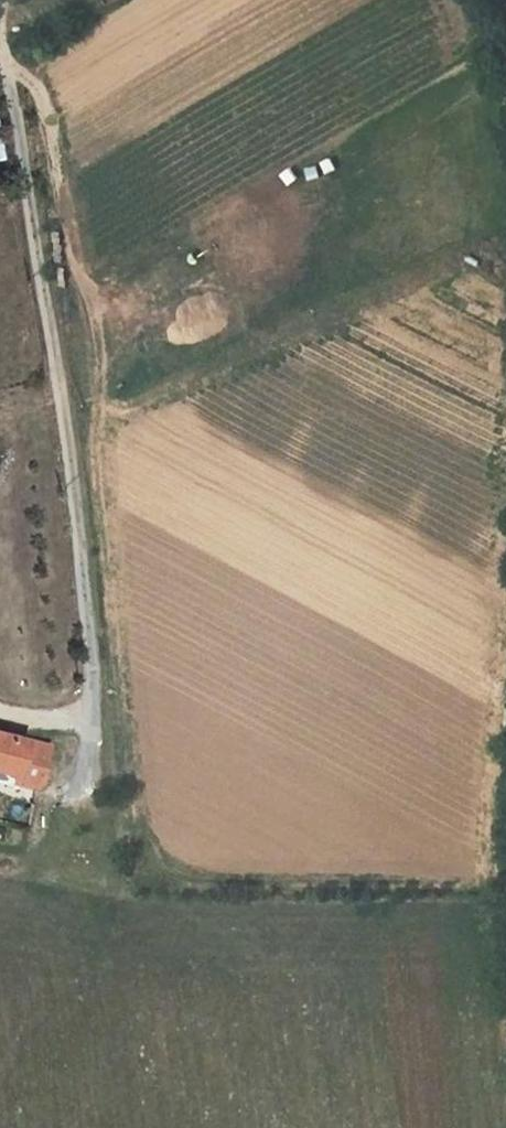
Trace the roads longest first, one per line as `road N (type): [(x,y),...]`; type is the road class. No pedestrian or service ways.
road 1 (track): [(5,63),(39,89),(74,263),(95,318),(93,433),(128,795),(140,837),(166,869),(201,883),(485,884)]
road 2 (residential): [(1,0),(5,63),(71,442),(95,719)]

